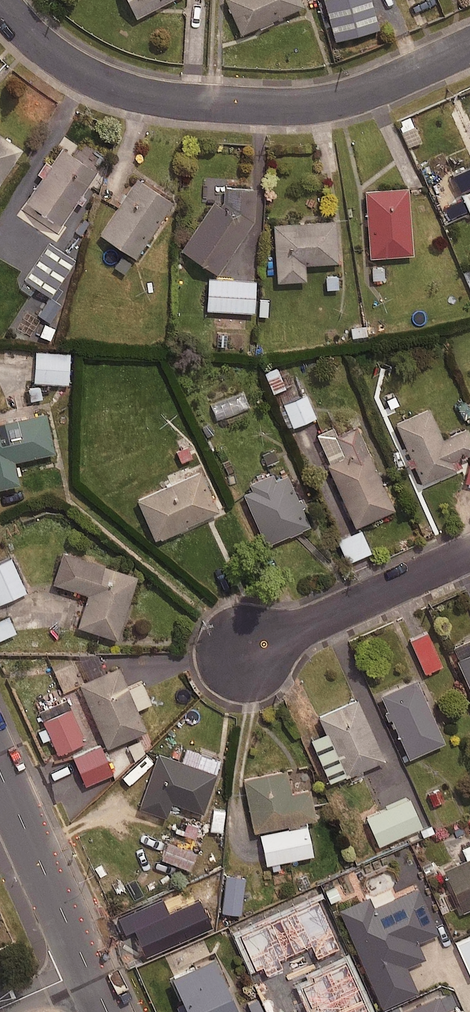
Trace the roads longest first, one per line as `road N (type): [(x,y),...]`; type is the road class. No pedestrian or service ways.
road 1 (residential): [(1,0),(34,39),(99,85),(172,102),(295,108),(368,89),(469,43)]
road 2 (residential): [(0,771),(108,1011)]
road 3 (residential): [(469,554),(243,655)]

